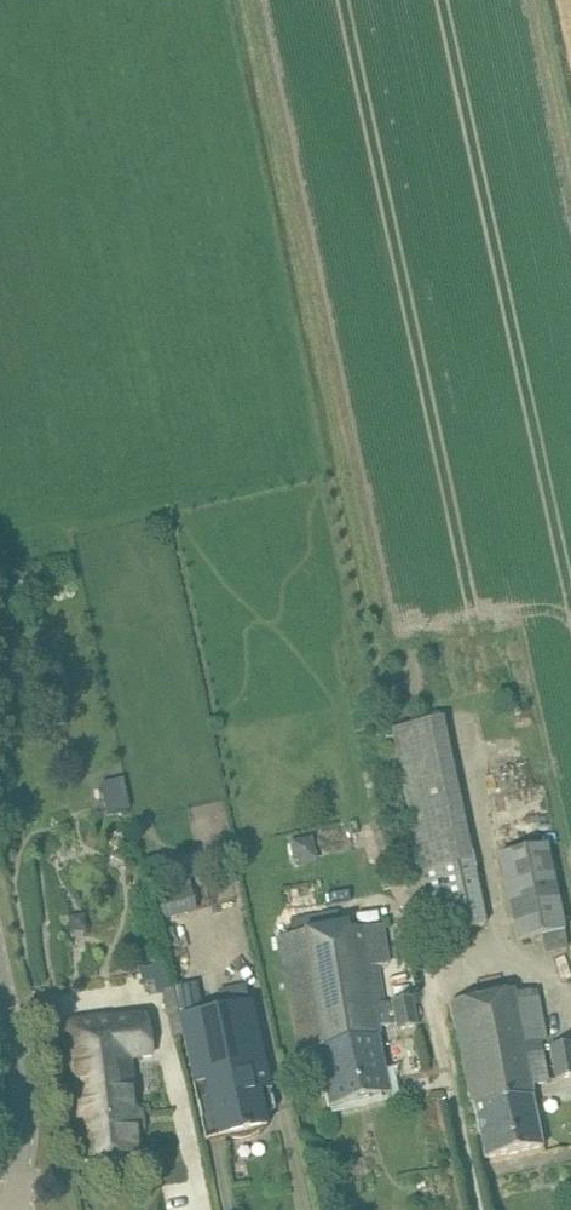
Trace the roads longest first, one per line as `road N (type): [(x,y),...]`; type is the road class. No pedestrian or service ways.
road 1 (unclassified): [(17,1209),(29,1105),(0,967)]

